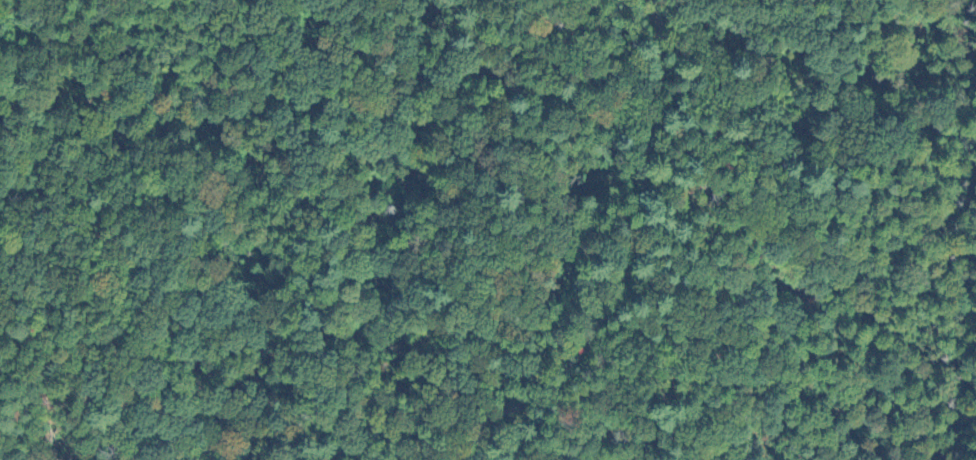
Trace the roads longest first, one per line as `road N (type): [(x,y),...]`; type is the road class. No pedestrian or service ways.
road 1 (track): [(657,0),(661,94),(619,295),(558,382),(539,402),(485,420),(466,459)]

